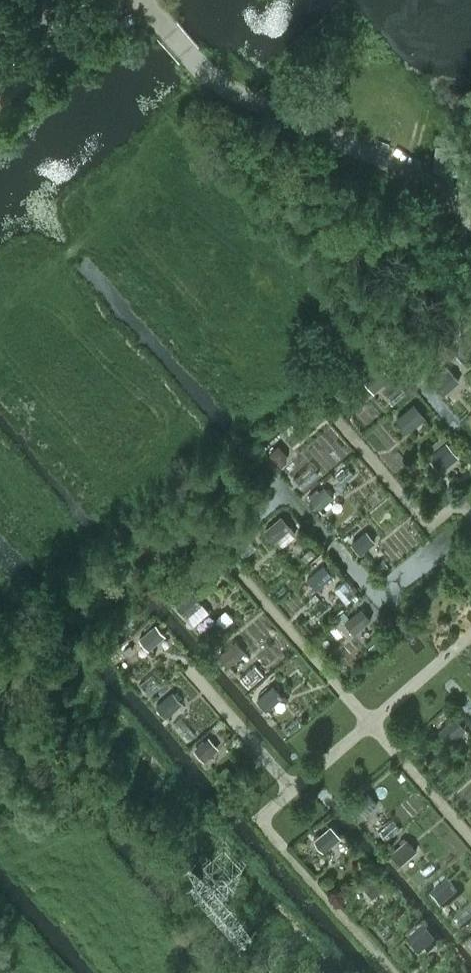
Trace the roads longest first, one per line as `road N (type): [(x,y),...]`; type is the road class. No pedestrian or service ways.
road 1 (unclassified): [(145,0),(226,84),(431,179),(470,218)]
road 2 (tertiary): [(98,0),(48,44),(16,52),(0,68)]

